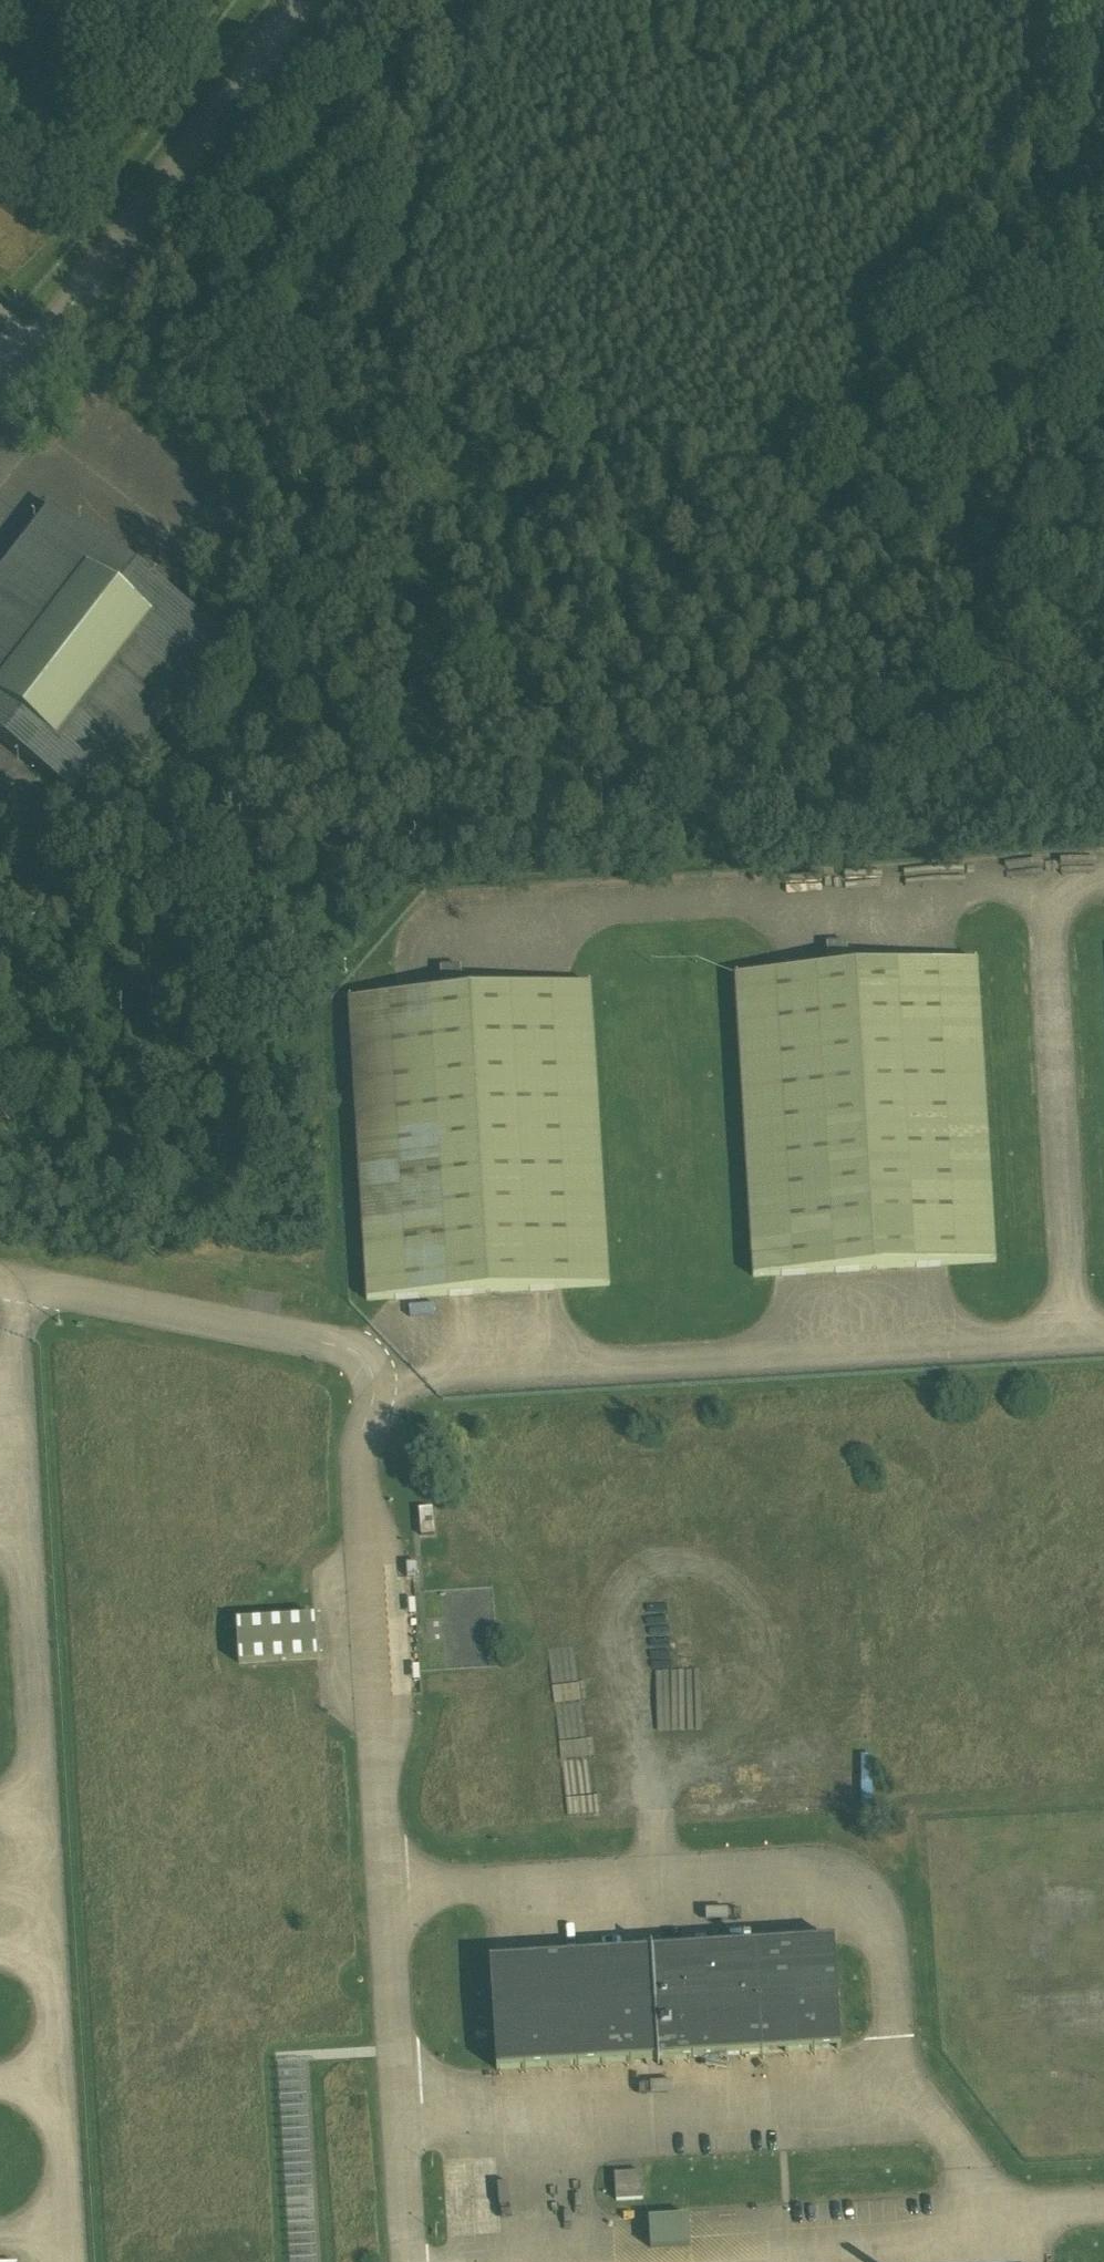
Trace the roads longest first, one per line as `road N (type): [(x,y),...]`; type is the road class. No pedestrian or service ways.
road 1 (unclassified): [(535,2127),(537,2261)]

